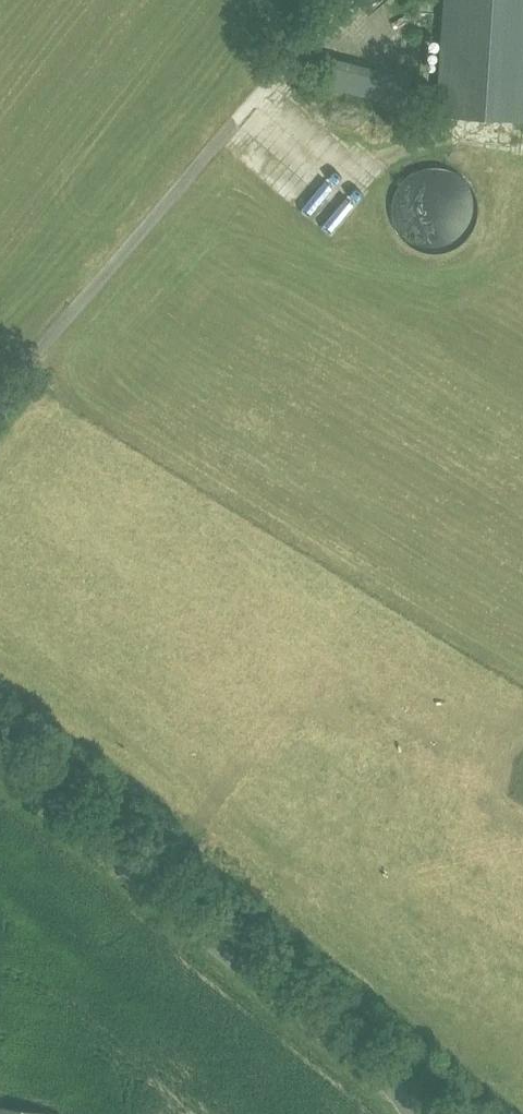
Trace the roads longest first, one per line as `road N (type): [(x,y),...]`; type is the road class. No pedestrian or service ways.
road 1 (unclassified): [(418,1113),(0,774)]
road 2 (track): [(354,0),(259,88),(0,400)]

